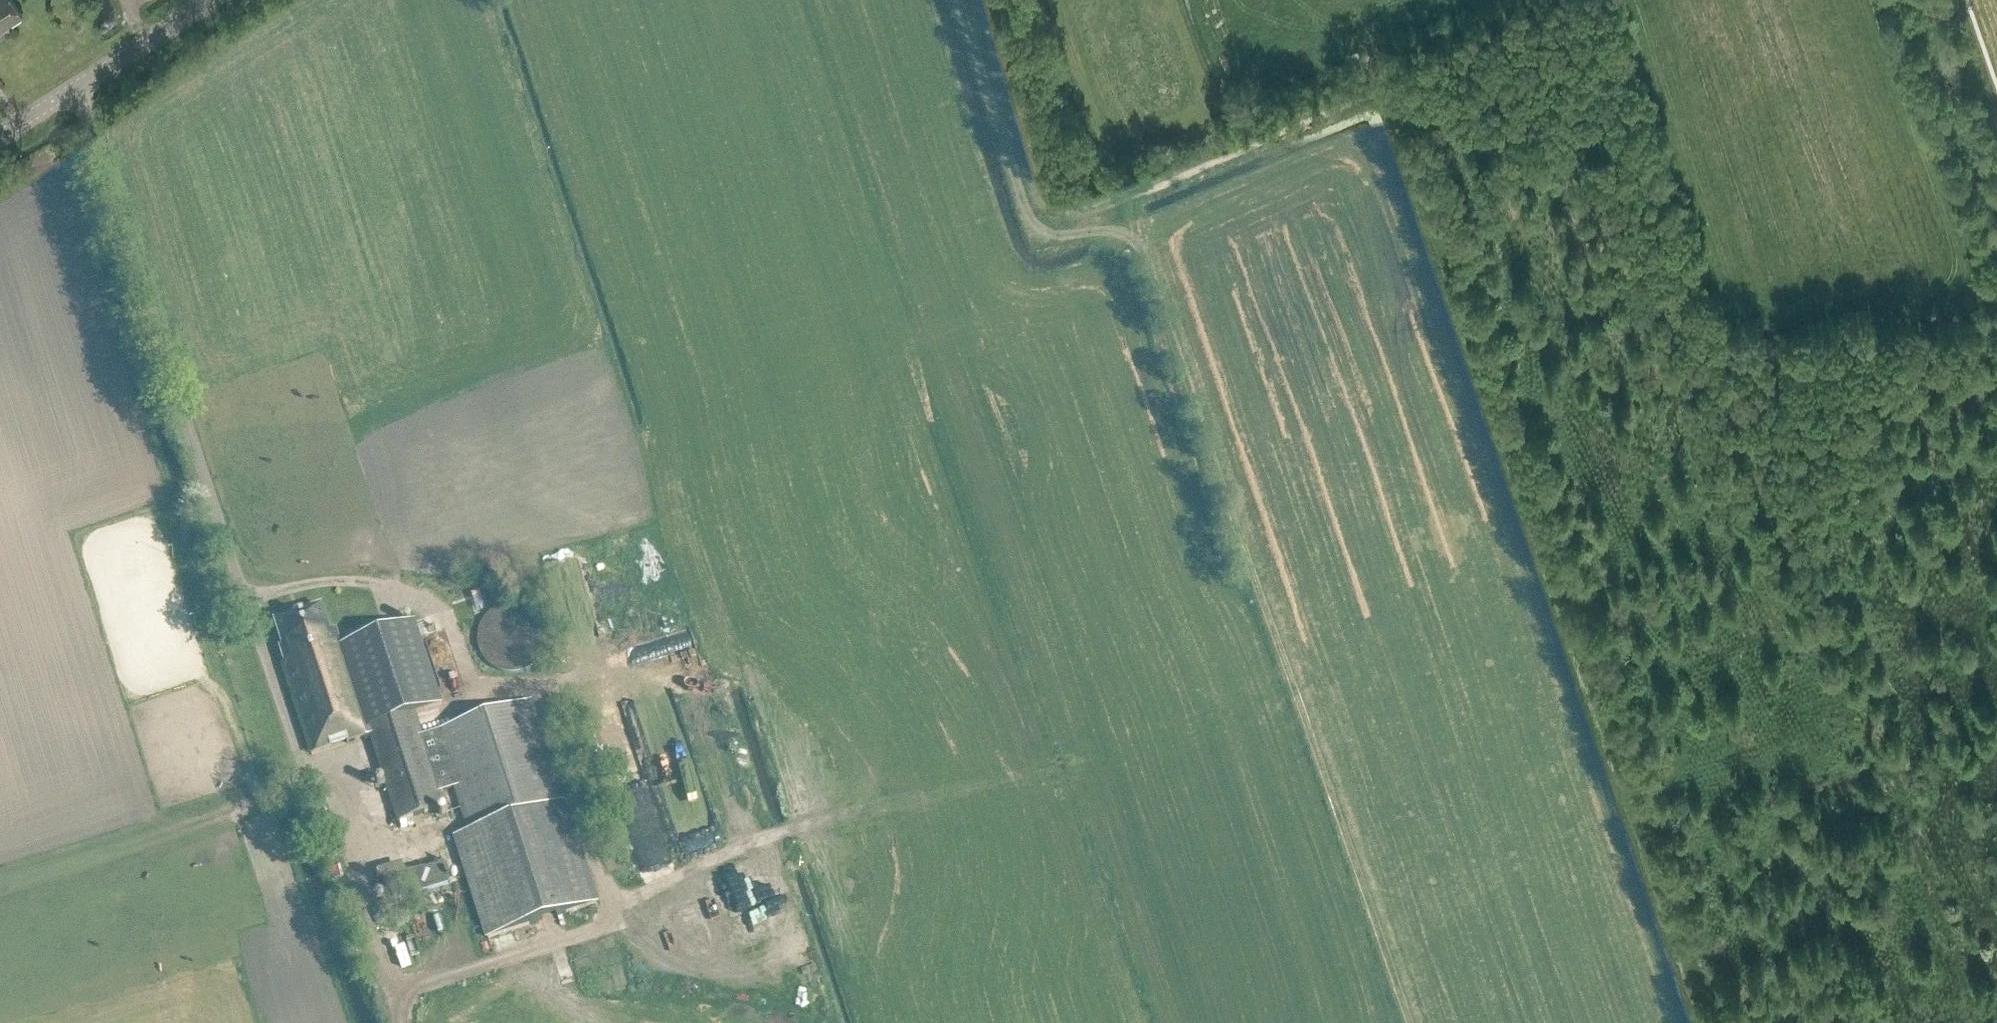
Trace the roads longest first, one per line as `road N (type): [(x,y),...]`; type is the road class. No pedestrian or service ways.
road 1 (track): [(1126,236),(1035,229),(959,0)]
road 2 (tertiary): [(0,138),(213,0)]

